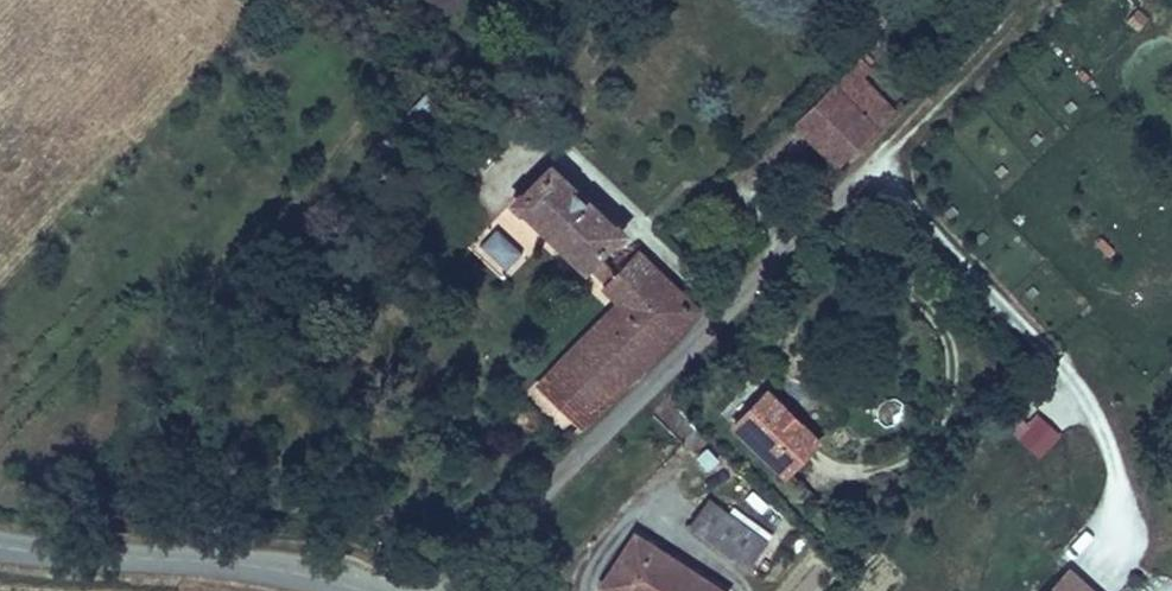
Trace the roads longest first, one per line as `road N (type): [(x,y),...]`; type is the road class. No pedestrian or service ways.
road 1 (residential): [(461,590),(599,475),(795,253)]
road 2 (tertiary): [(0,547),(220,562),(364,590)]

